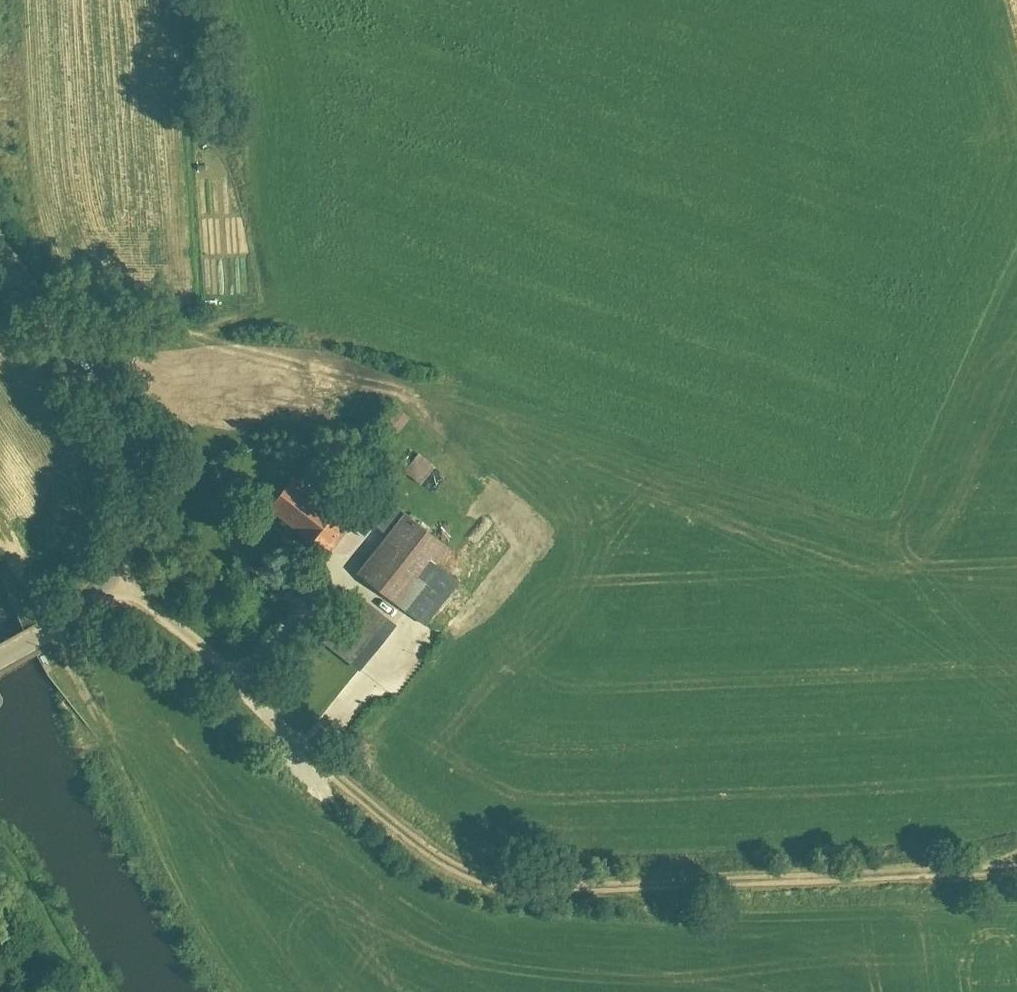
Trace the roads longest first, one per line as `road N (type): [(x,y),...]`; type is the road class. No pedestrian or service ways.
road 1 (track): [(114,570),(338,777),(431,848),(475,870),(554,877),(1016,866)]
road 2 (unclassified): [(0,241),(116,402),(134,488),(128,555),(55,628),(0,659)]

